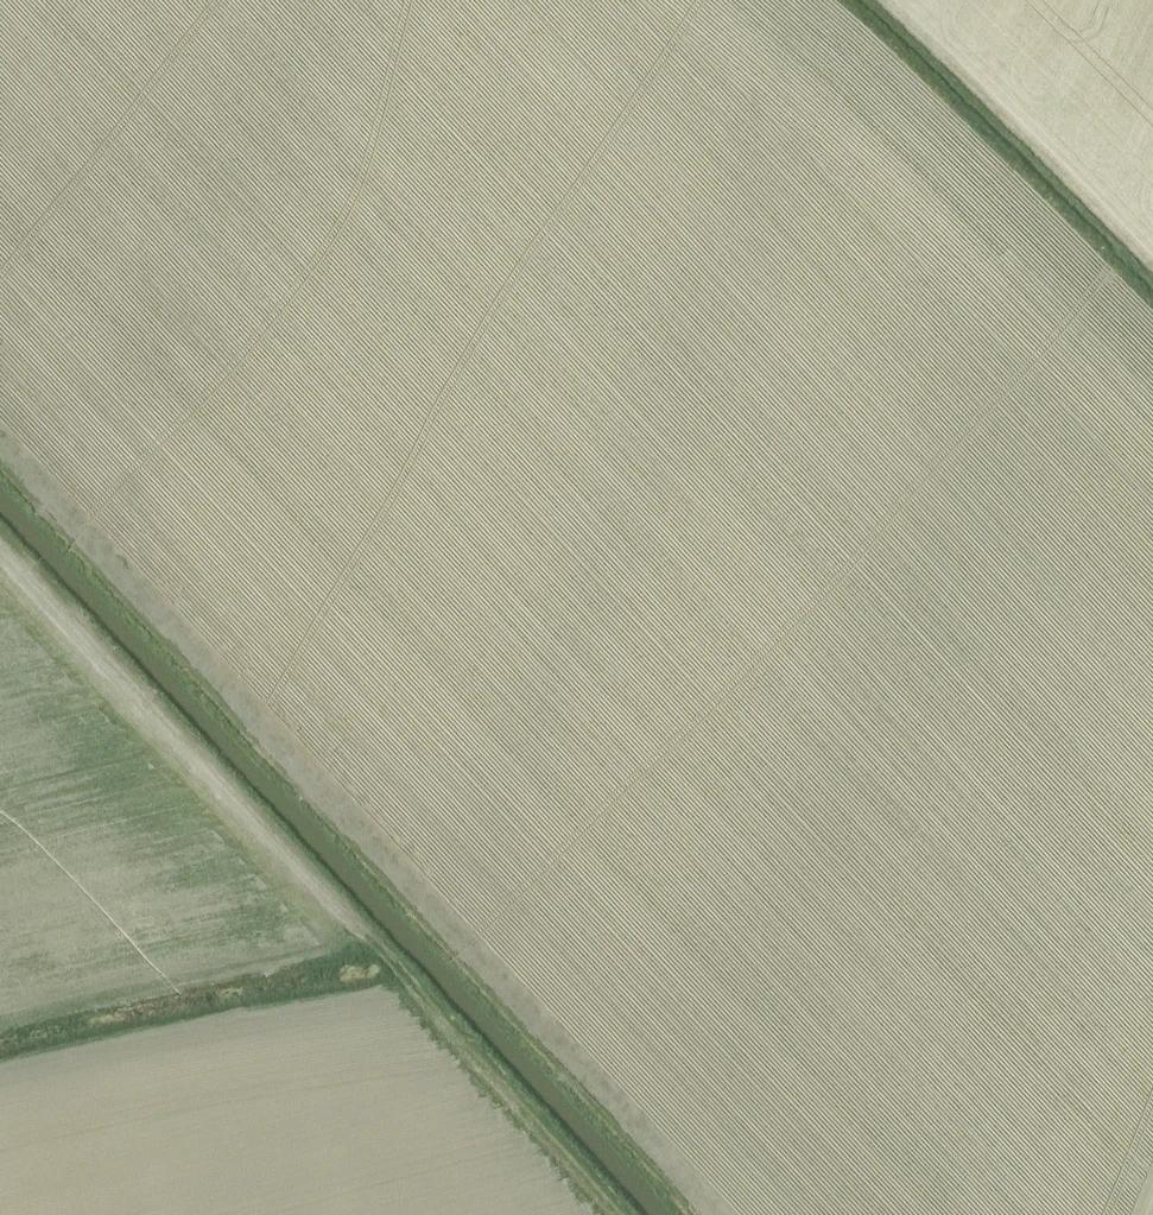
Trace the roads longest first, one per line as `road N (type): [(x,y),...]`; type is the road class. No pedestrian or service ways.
road 1 (track): [(621,1214),(0,540)]

